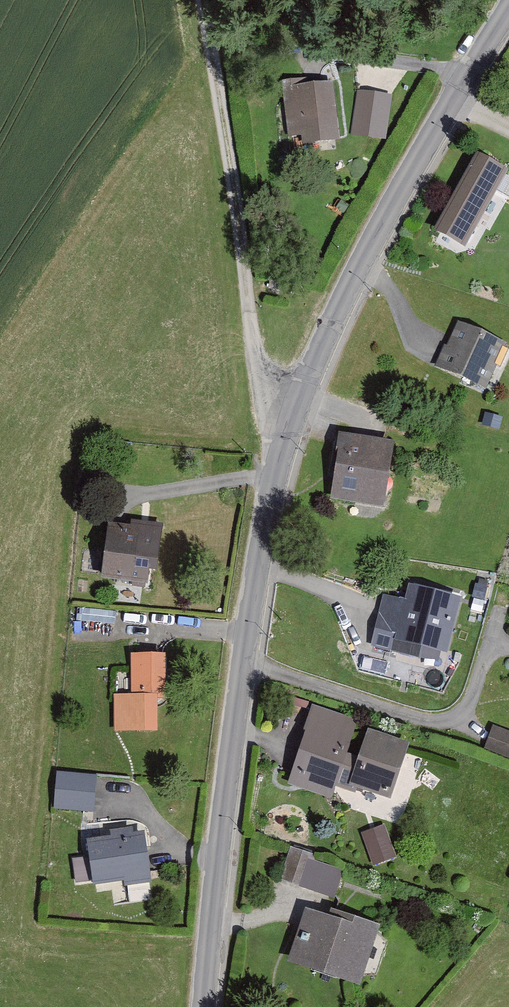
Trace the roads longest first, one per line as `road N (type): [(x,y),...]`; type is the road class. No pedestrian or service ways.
road 1 (tertiary): [(206,1006),(253,586),(287,425),(404,186),(508,14)]
road 2 (track): [(207,0),(259,367),(287,425)]

